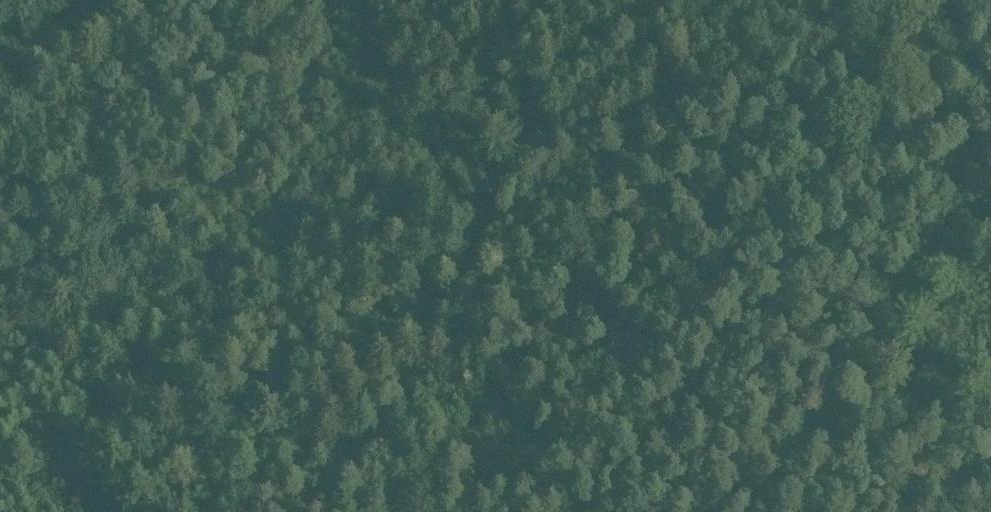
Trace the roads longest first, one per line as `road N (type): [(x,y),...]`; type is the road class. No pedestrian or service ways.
road 1 (track): [(711,511),(751,478),(987,175)]
road 2 (track): [(987,175),(784,0)]

